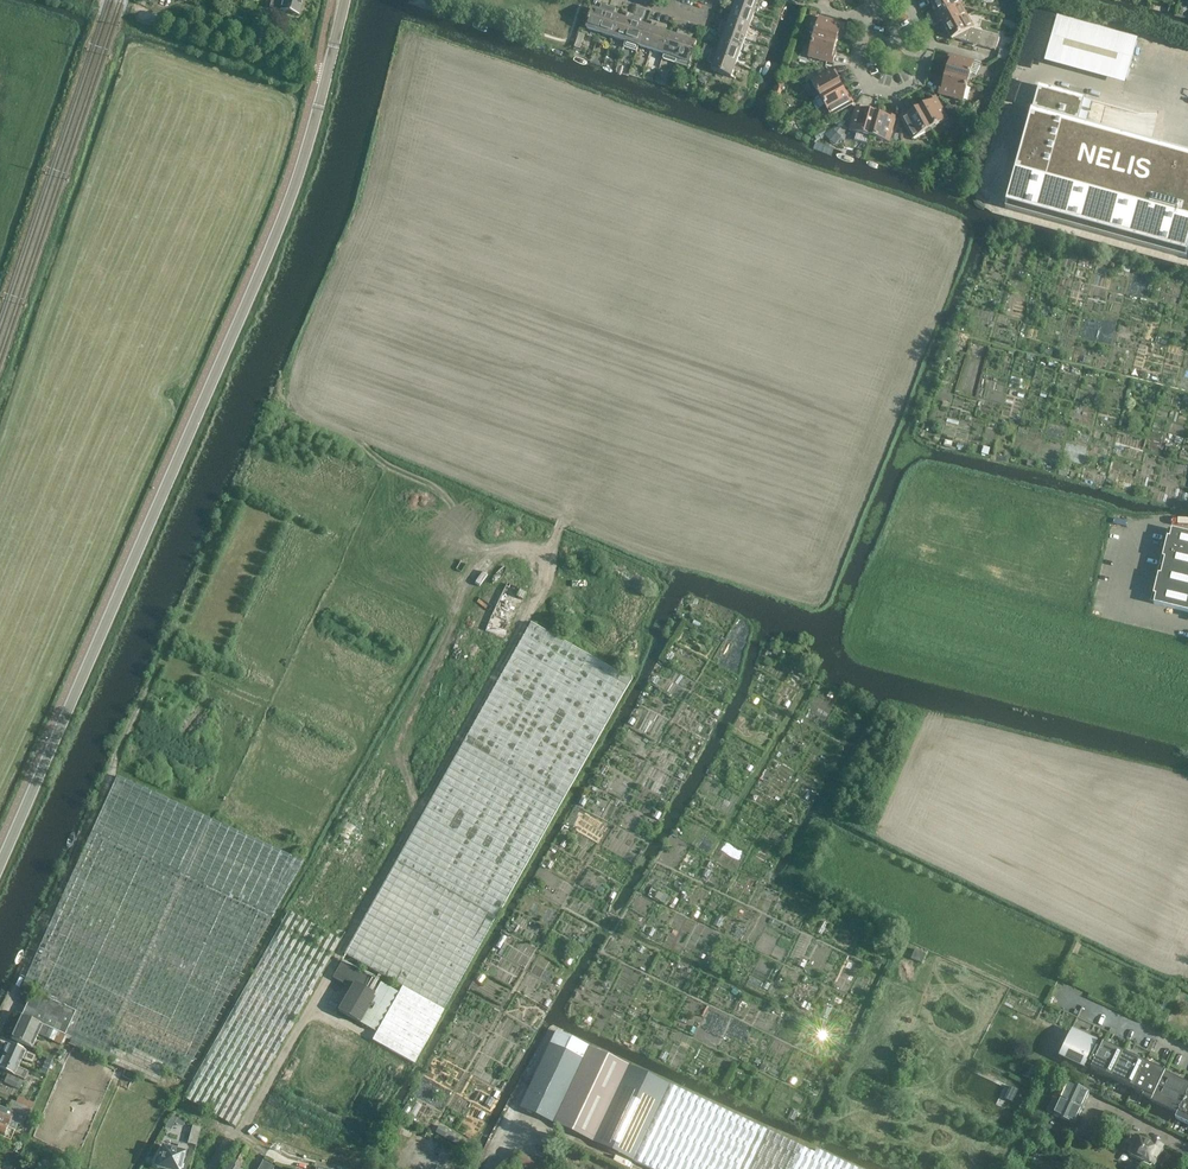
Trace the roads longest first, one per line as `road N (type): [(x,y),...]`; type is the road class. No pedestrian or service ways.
road 1 (tertiary): [(0,864),(278,241),(345,0)]
road 2 (track): [(328,76),(133,5)]
road 3 (residential): [(931,44),(923,72),(909,85),(894,93),(866,86),(855,63),(867,19)]

